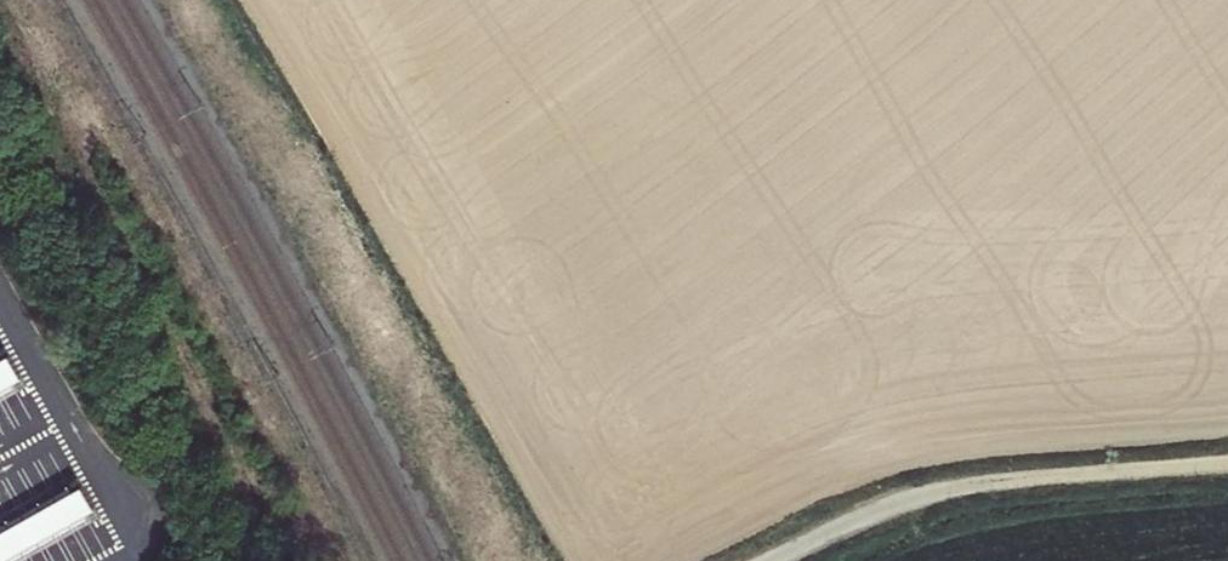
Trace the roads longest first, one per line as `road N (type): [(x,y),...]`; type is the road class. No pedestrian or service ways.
road 1 (track): [(1227,463),(1000,482),(887,504),(770,560)]

